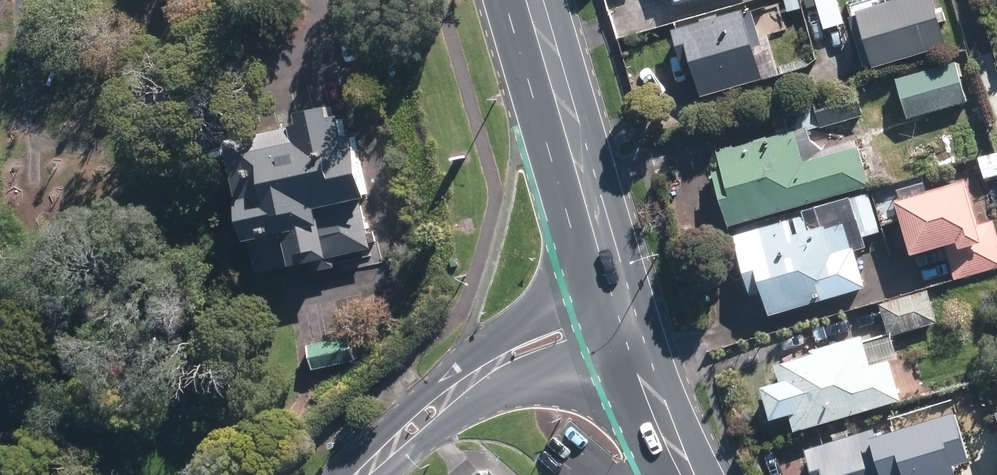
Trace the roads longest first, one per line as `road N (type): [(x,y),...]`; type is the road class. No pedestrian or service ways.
road 1 (primary): [(534,0),(612,286)]
road 2 (secondary): [(387,449),(405,410),(464,362),(559,303),(612,286)]
road 3 (secondary): [(628,343),(536,373),(433,434),(387,449)]
road 4 (primary): [(628,343),(688,474)]

